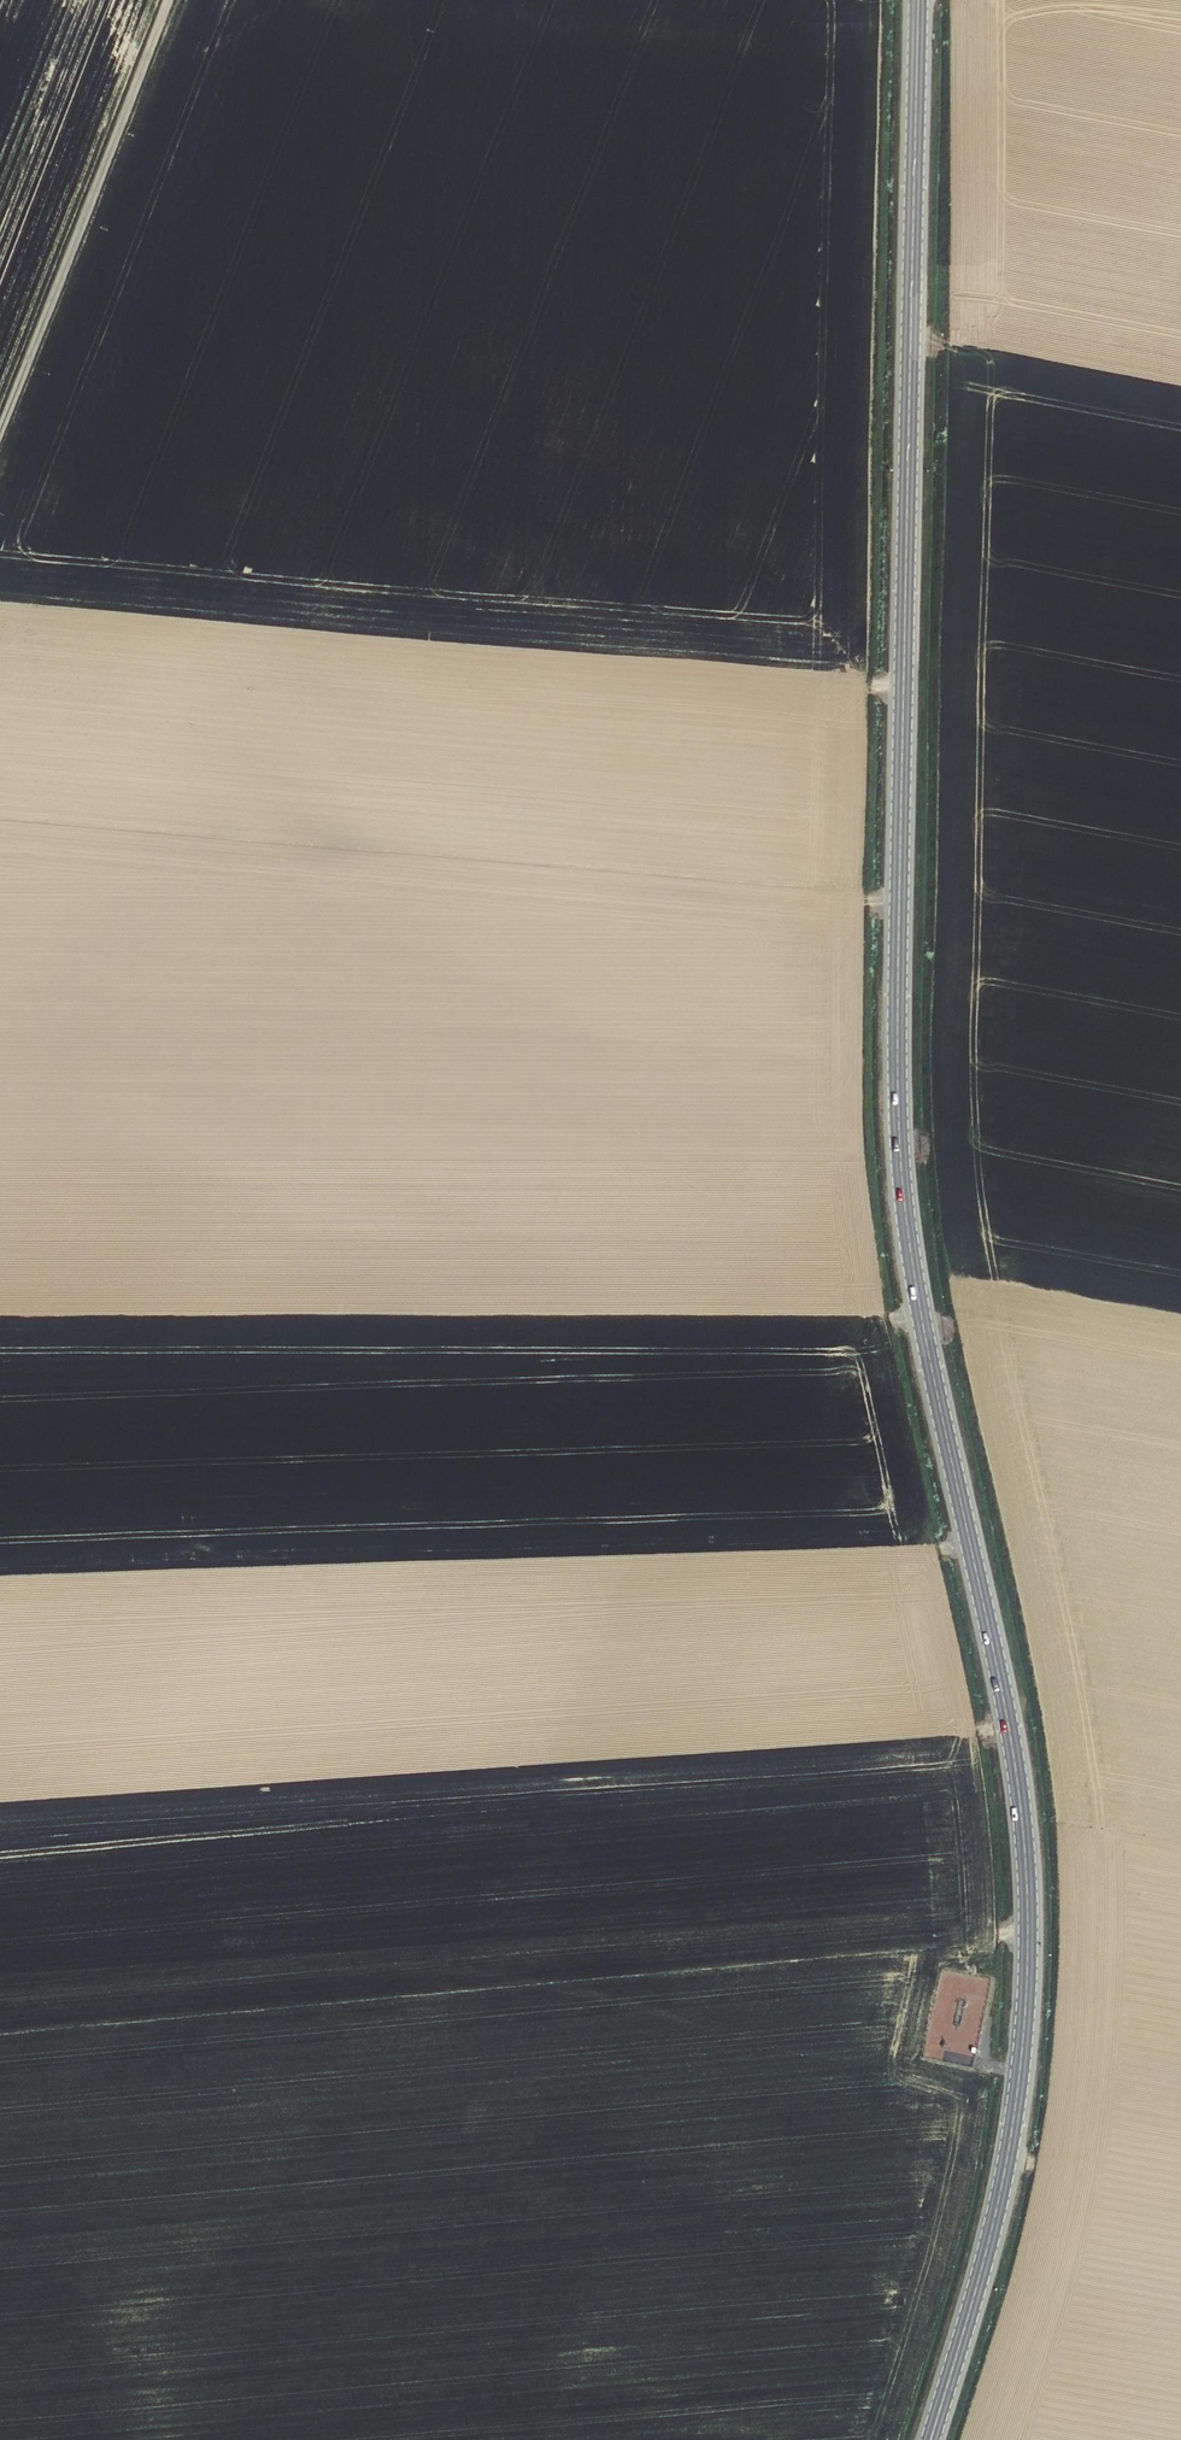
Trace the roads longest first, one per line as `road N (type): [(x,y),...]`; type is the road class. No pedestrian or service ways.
road 1 (secondary): [(918,0),(899,1146),(933,1379),(1013,1750),(1027,1907),(1009,2151),(930,2439)]
road 2 (track): [(0,416),(163,0)]

